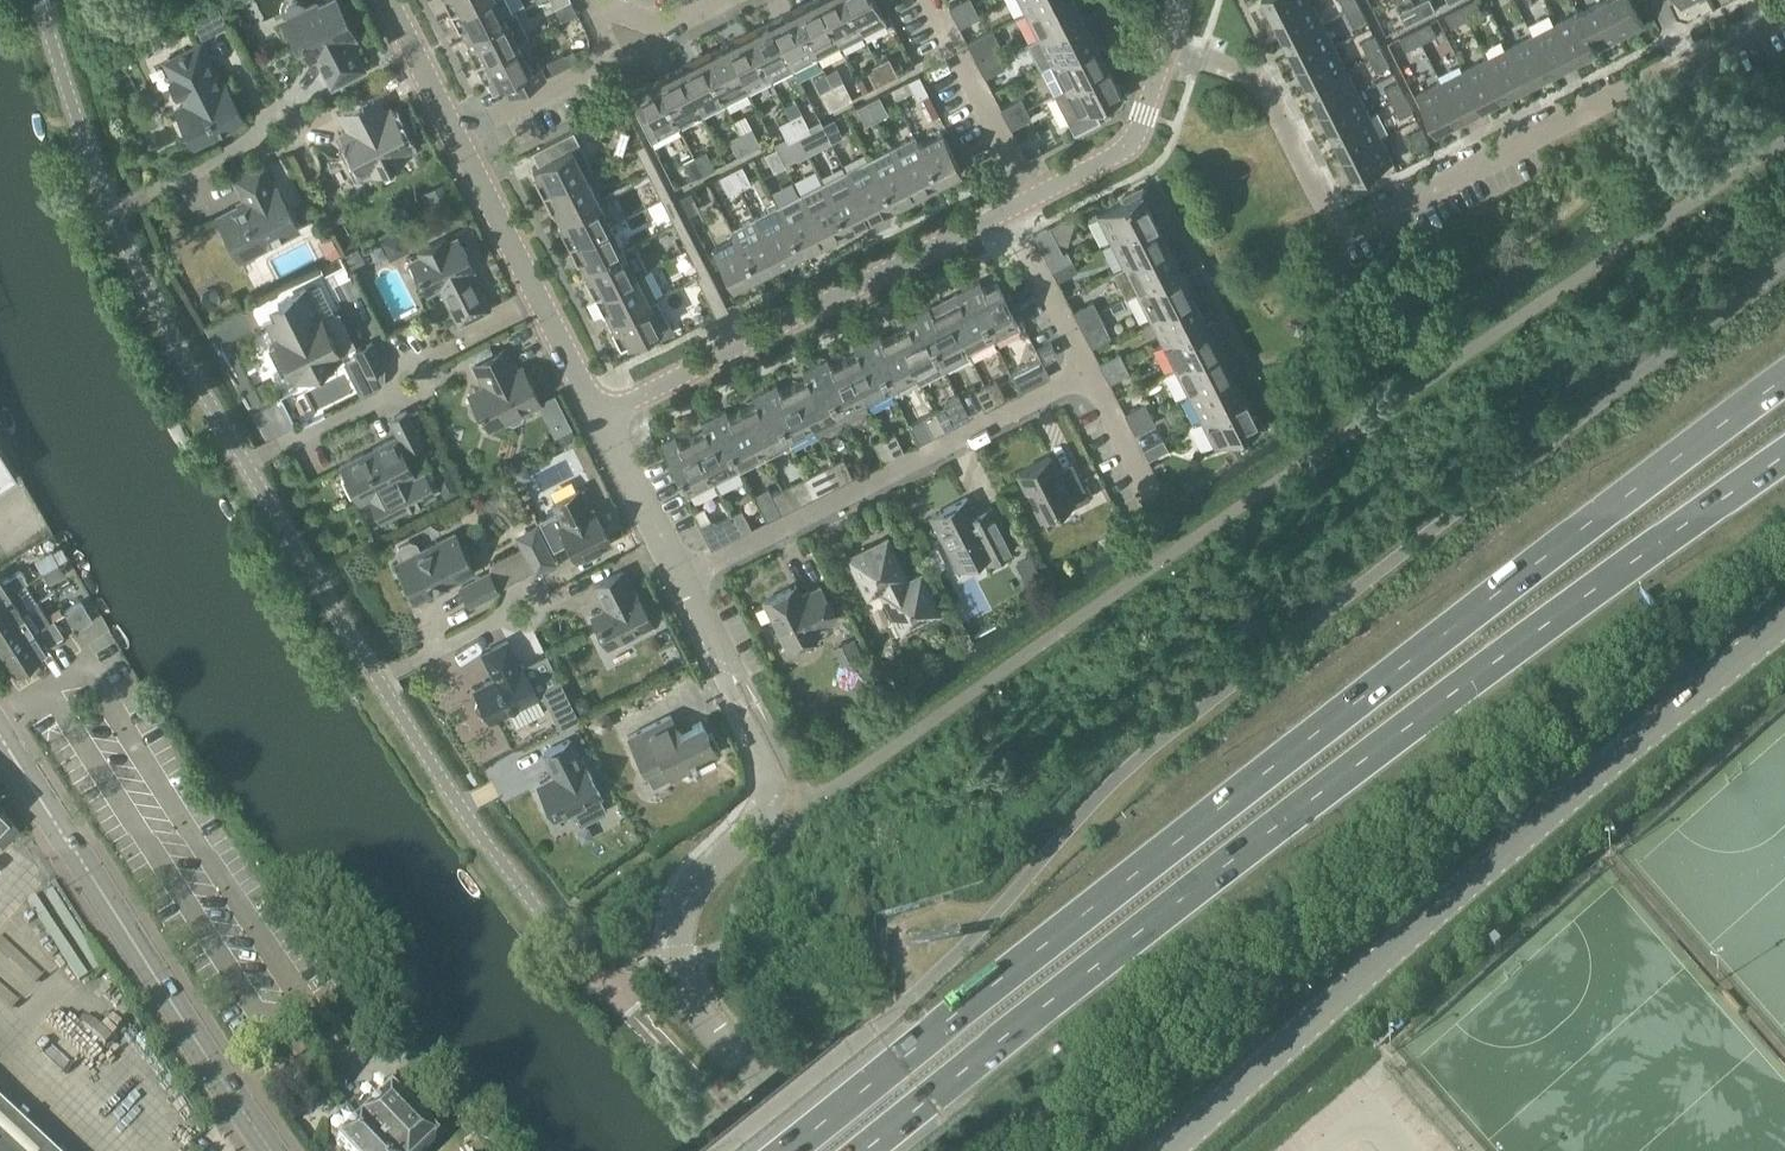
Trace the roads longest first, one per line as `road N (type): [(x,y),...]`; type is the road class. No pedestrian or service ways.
road 1 (primary): [(1784,379),(776,1150)]
road 2 (primary): [(853,1150),(1784,461)]
road 3 (unclassified): [(1189,1150),(1784,642)]
road 4 (residential): [(1164,59),(1241,74),(1273,99),(1350,241),(1784,22)]
road 5 (secondary): [(272,1150),(198,1052),(0,733)]
road 6 (residential): [(681,582),(1086,375)]
road 7 (residential): [(602,421),(1004,216)]
road 8 (unclassified): [(751,1150),(536,912),(462,806)]
road 9 (unclassified): [(602,421),(458,140)]
road 10 (unclassified): [(246,466),(178,352),(111,212)]
road 11 (unclassified): [(379,678),(246,466)]
road 12 (residential): [(458,140),(608,64),(583,2)]
road 13 (residential): [(924,0),(1024,208)]
road 14 (unclassified): [(111,212),(38,0)]
road 15 (residential): [(1024,208),(1135,147),(1164,59)]
road 16 (unclassified): [(681,582),(602,421)]
road 17 (residential): [(1086,375),(1004,216)]
road 18 (residential): [(111,212),(262,136)]
road 19 (residential): [(246,466),(397,391)]
road 20 (residential): [(583,2),(671,29),(731,0)]
road 21 (unclassified): [(458,140),(389,0)]
road 22 (unclassified): [(462,806),(379,678)]
road 23 (residential): [(379,678),(506,614)]
road 24 (unclassified): [(739,702),(681,582)]
road 25 (residential): [(1142,487),(1086,375)]
road 26 (residential): [(506,614),(520,621),(535,617),(542,595),(533,583),(517,581),(504,591),(502,606)]

